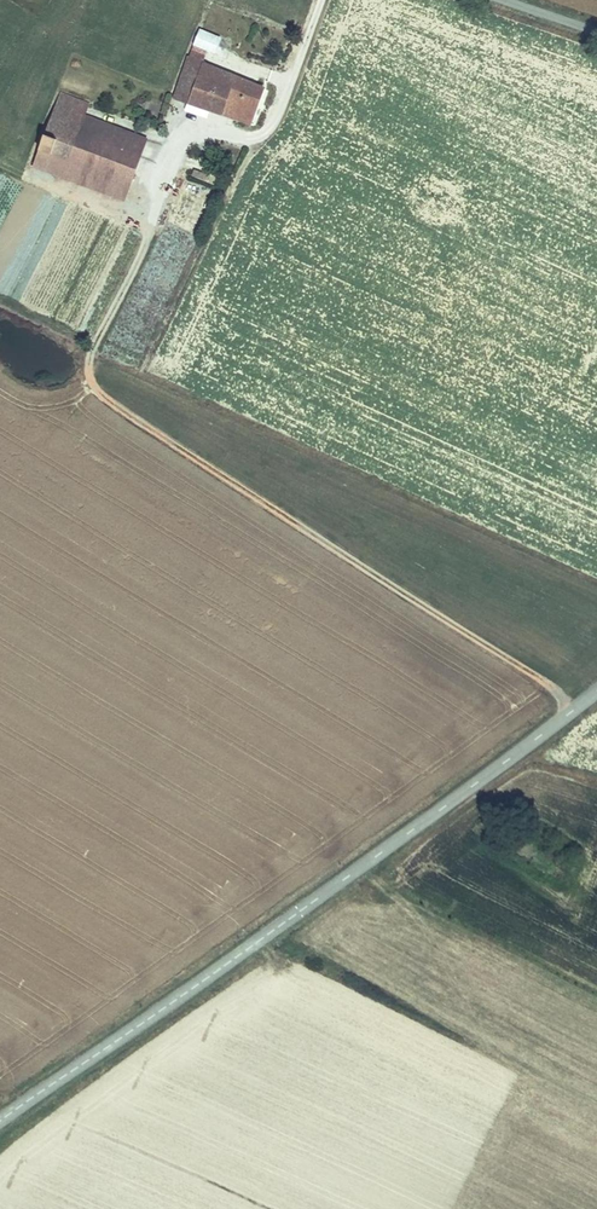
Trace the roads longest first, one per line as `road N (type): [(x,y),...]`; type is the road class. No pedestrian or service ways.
road 1 (track): [(573,709),(559,692),(90,381),(96,335),(150,215)]
road 2 (tertiary): [(0,1122),(596,691)]

